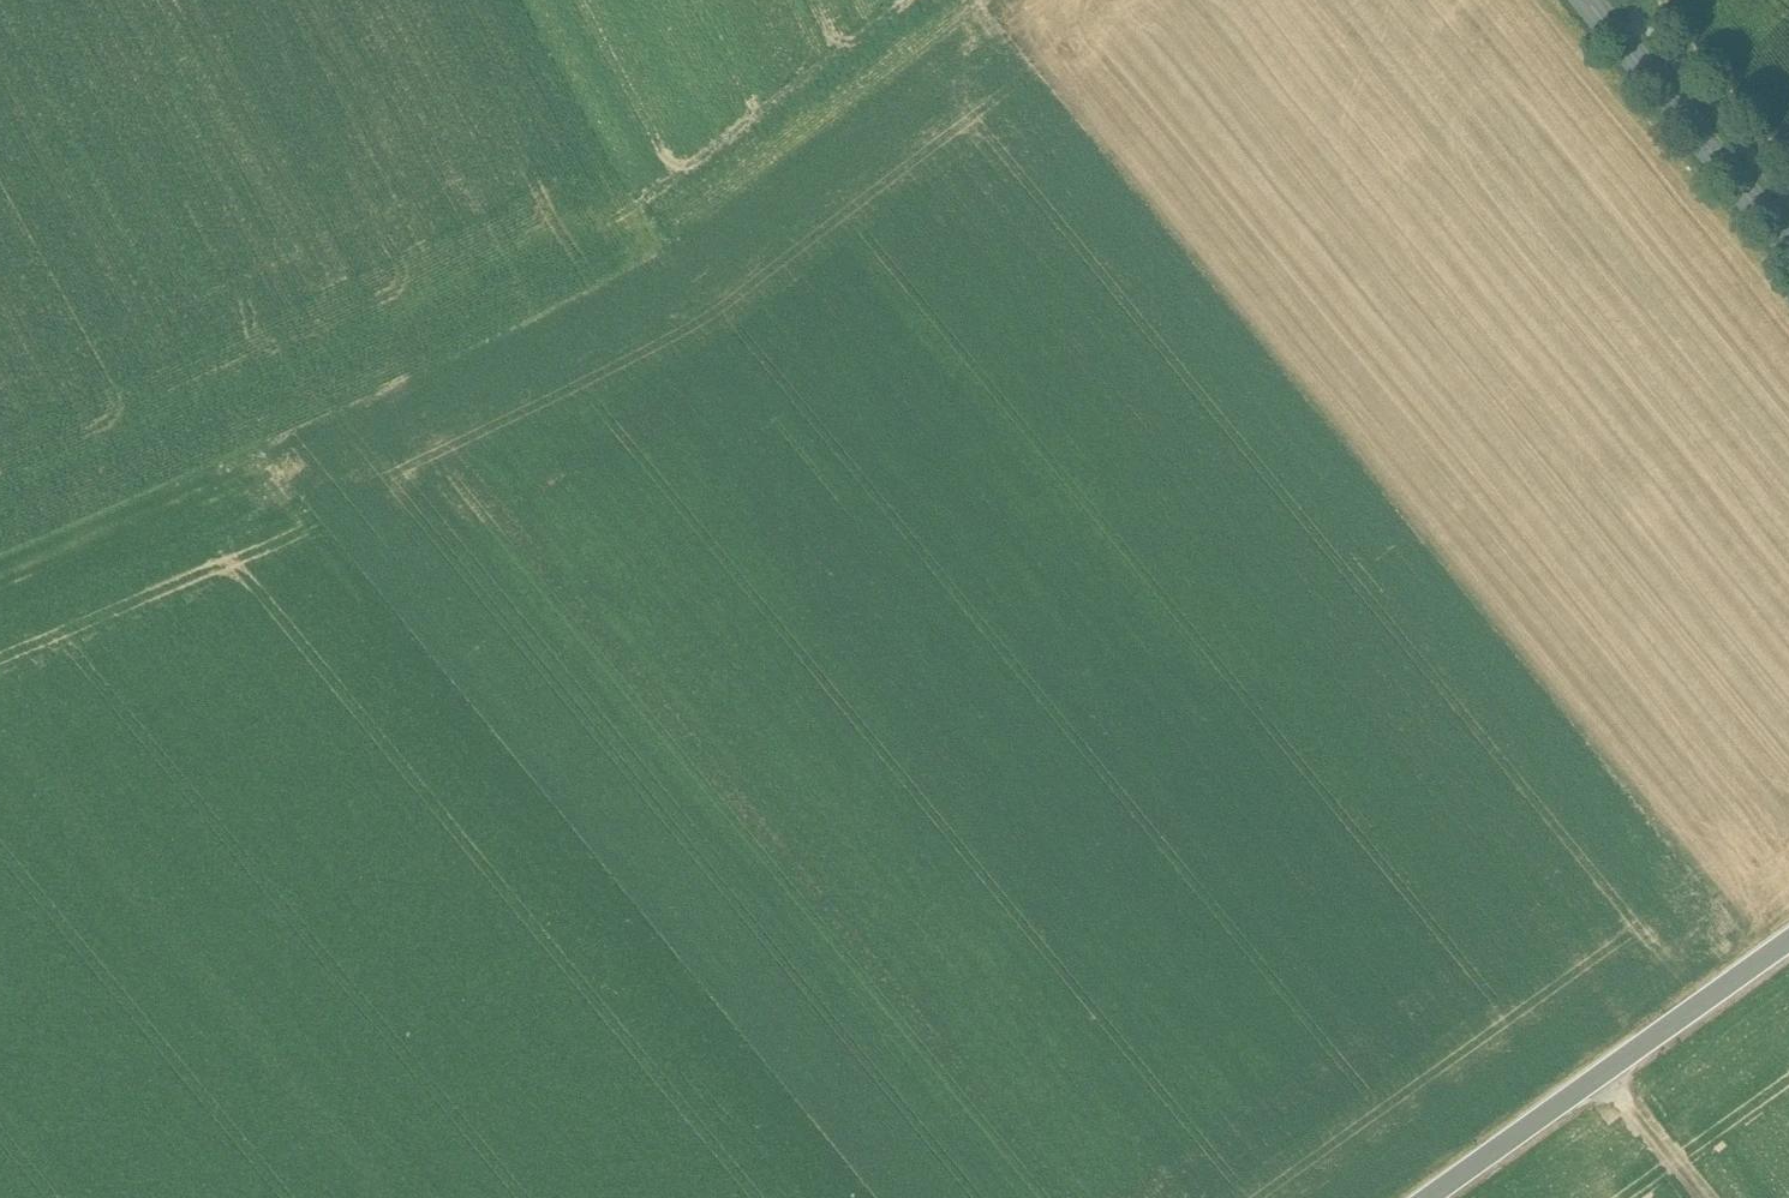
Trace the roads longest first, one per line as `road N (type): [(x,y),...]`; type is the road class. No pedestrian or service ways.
road 1 (tertiary): [(1788,941),(1430,1197)]
road 2 (secondary): [(1788,221),(1604,0)]
road 3 (track): [(1606,1073),(1708,1197)]

